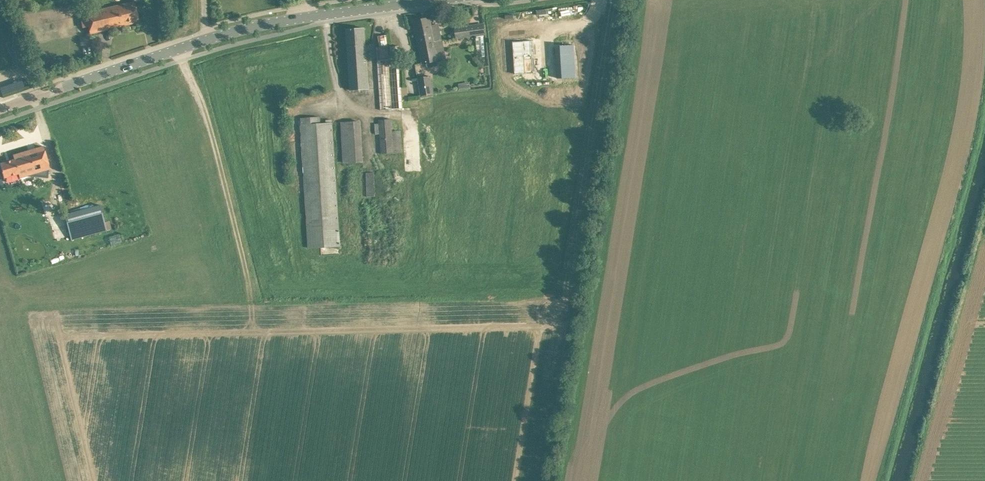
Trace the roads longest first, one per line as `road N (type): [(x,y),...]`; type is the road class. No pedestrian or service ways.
road 1 (tertiary): [(0,110),(250,29),(435,0)]
road 2 (track): [(614,0),(564,290)]

